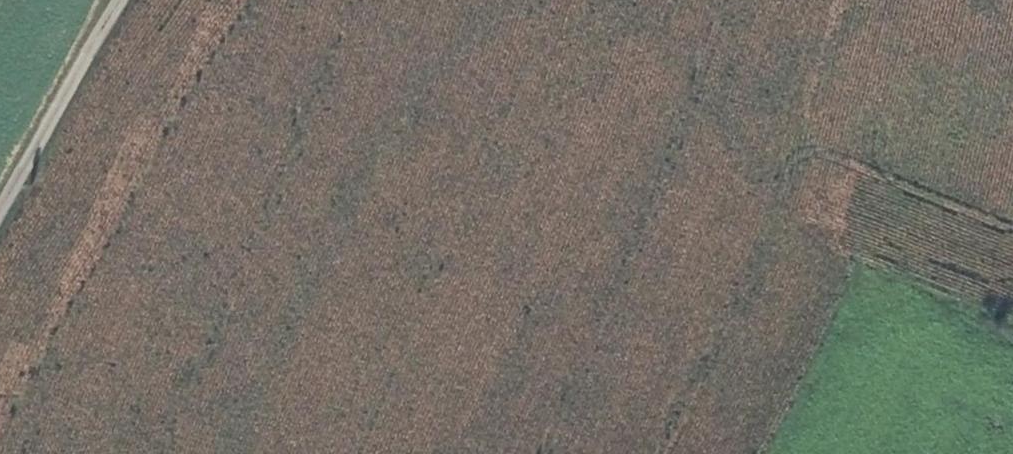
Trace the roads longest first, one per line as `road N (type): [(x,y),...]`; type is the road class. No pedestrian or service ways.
road 1 (unclassified): [(0,211),(121,0)]

